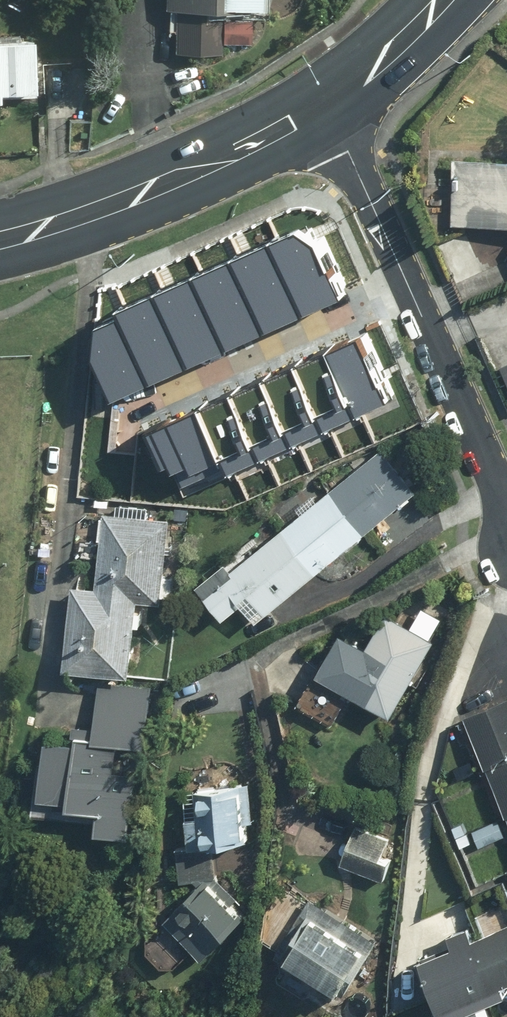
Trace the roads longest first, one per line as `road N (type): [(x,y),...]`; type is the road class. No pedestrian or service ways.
road 1 (secondary): [(0,240),(146,193),(324,102)]
road 2 (residential): [(413,297),(159,409)]
road 3 (residential): [(413,297),(506,504)]
road 4 (residential): [(324,102),(413,297)]
road 5 (secondary): [(324,102),(393,47),(436,0)]

